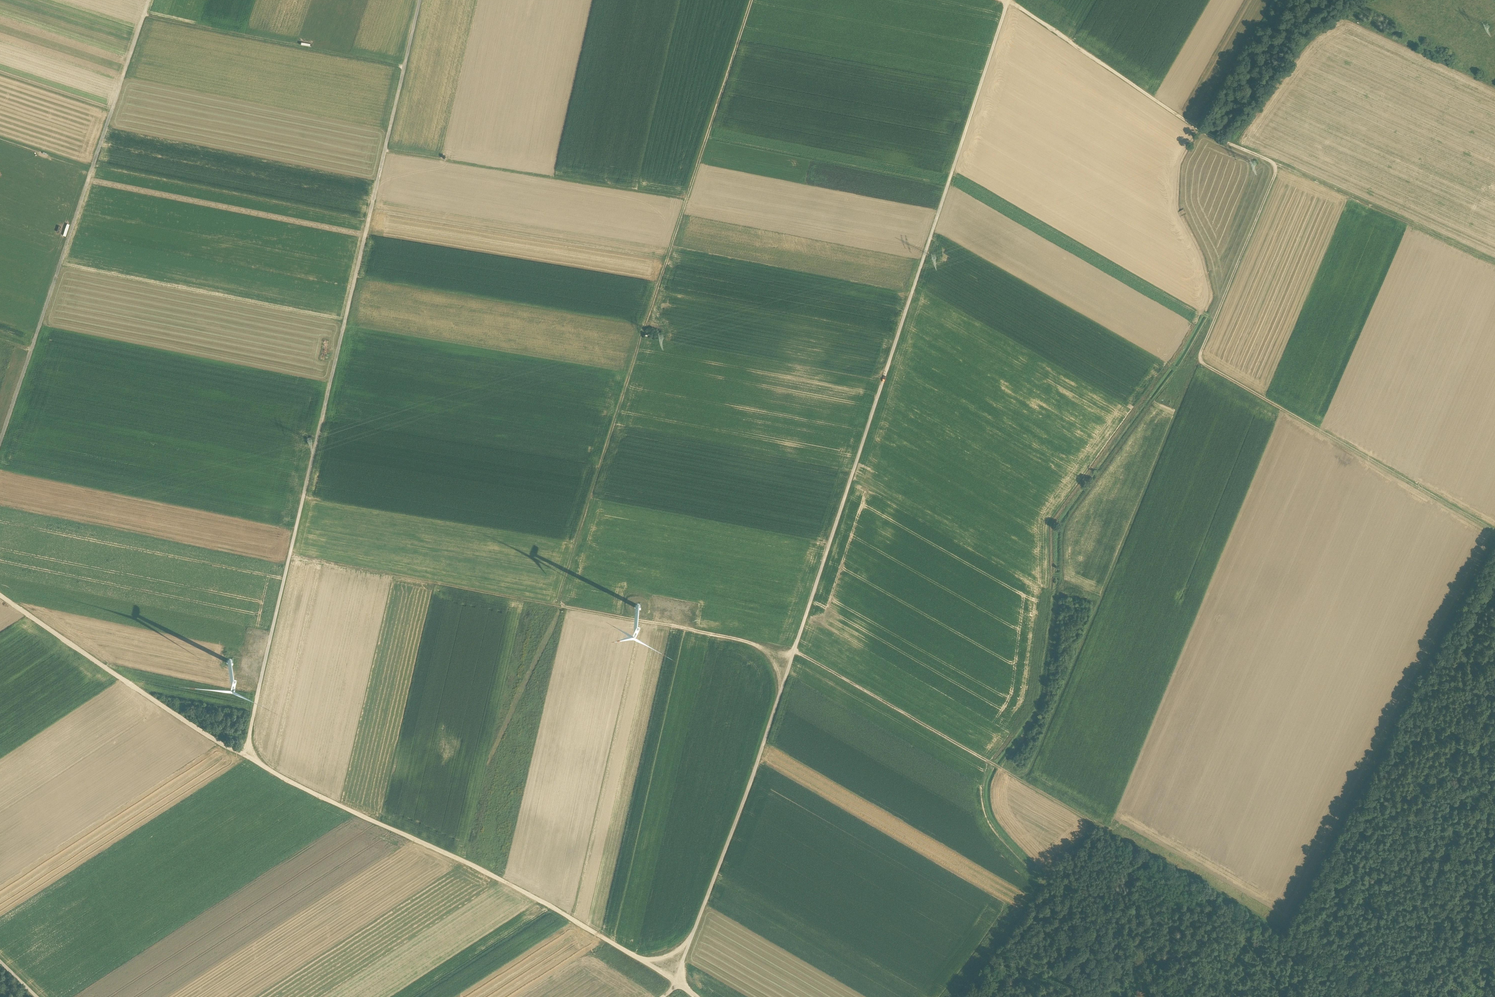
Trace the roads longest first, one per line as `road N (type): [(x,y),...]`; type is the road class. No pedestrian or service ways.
road 1 (track): [(290,555),(795,650),(1285,933),(1494,539)]
road 2 (track): [(662,996),(676,984),(751,783),(1009,0)]
road 3 (track): [(694,996),(564,913),(207,735),(0,595)]
road 4 (track): [(420,0),(243,755)]
road 5 (track): [(555,605),(751,0)]
road 6 (track): [(1279,165),(1198,361),(1494,532)]
road 7 (track): [(0,443),(149,0)]
road 8 (track): [(1024,783),(1198,361)]
road 9 (track): [(1279,165),(1192,127),(1007,0)]
road 10 (track): [(385,150),(686,200)]
road 11 (track): [(960,996),(1044,882),(993,827),(985,803),(994,766)]
road 12 (track): [(144,15),(404,68)]
road 13 (track): [(1494,263),(1279,165)]
road 14 (track): [(1494,786),(1363,979)]
road 15 (track): [(1044,882),(1081,897),(1125,936),(1145,996)]

